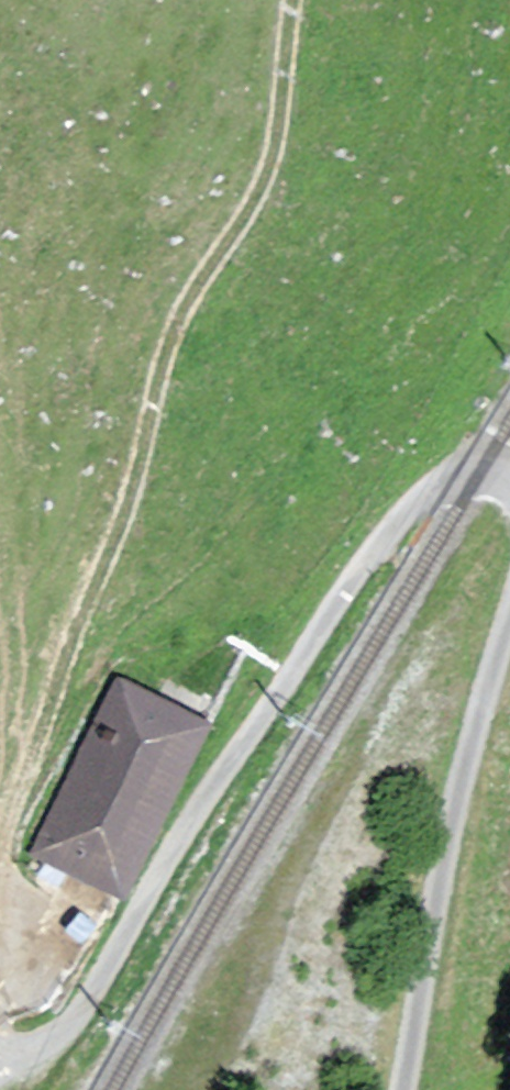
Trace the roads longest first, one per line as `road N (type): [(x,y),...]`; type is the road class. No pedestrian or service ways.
road 1 (track): [(292,0),(279,143),(163,364),(138,485),(77,612),(1,863)]
road 2 (unclassified): [(509,487),(474,479),(444,484),(375,548),(182,830),(93,995),(53,1040),(11,1064)]
road 3 (unclassified): [(400,1089),(444,841),(509,634)]

